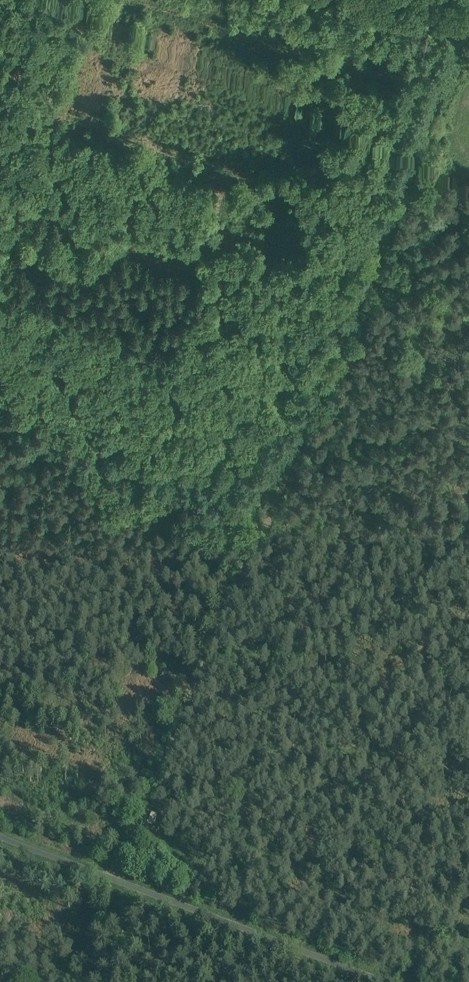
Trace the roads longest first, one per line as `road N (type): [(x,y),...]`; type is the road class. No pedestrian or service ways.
road 1 (track): [(464,0),(111,880)]
road 2 (track): [(383,981),(147,893)]
road 3 (track): [(326,0),(449,37)]

